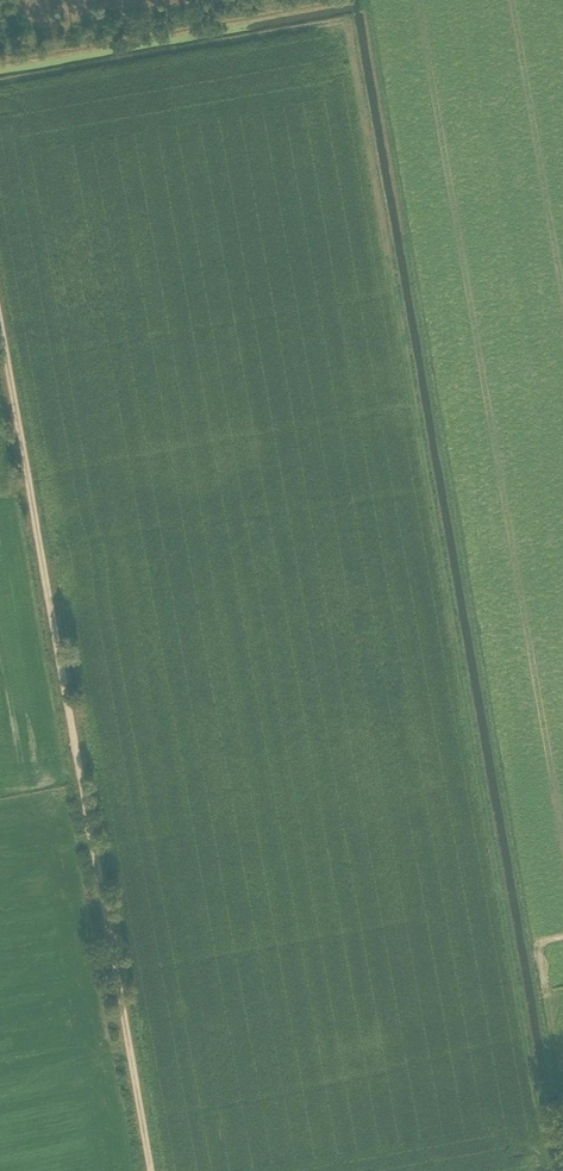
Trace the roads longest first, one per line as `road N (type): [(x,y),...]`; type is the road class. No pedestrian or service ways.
road 1 (track): [(151,1170),(0,323)]

